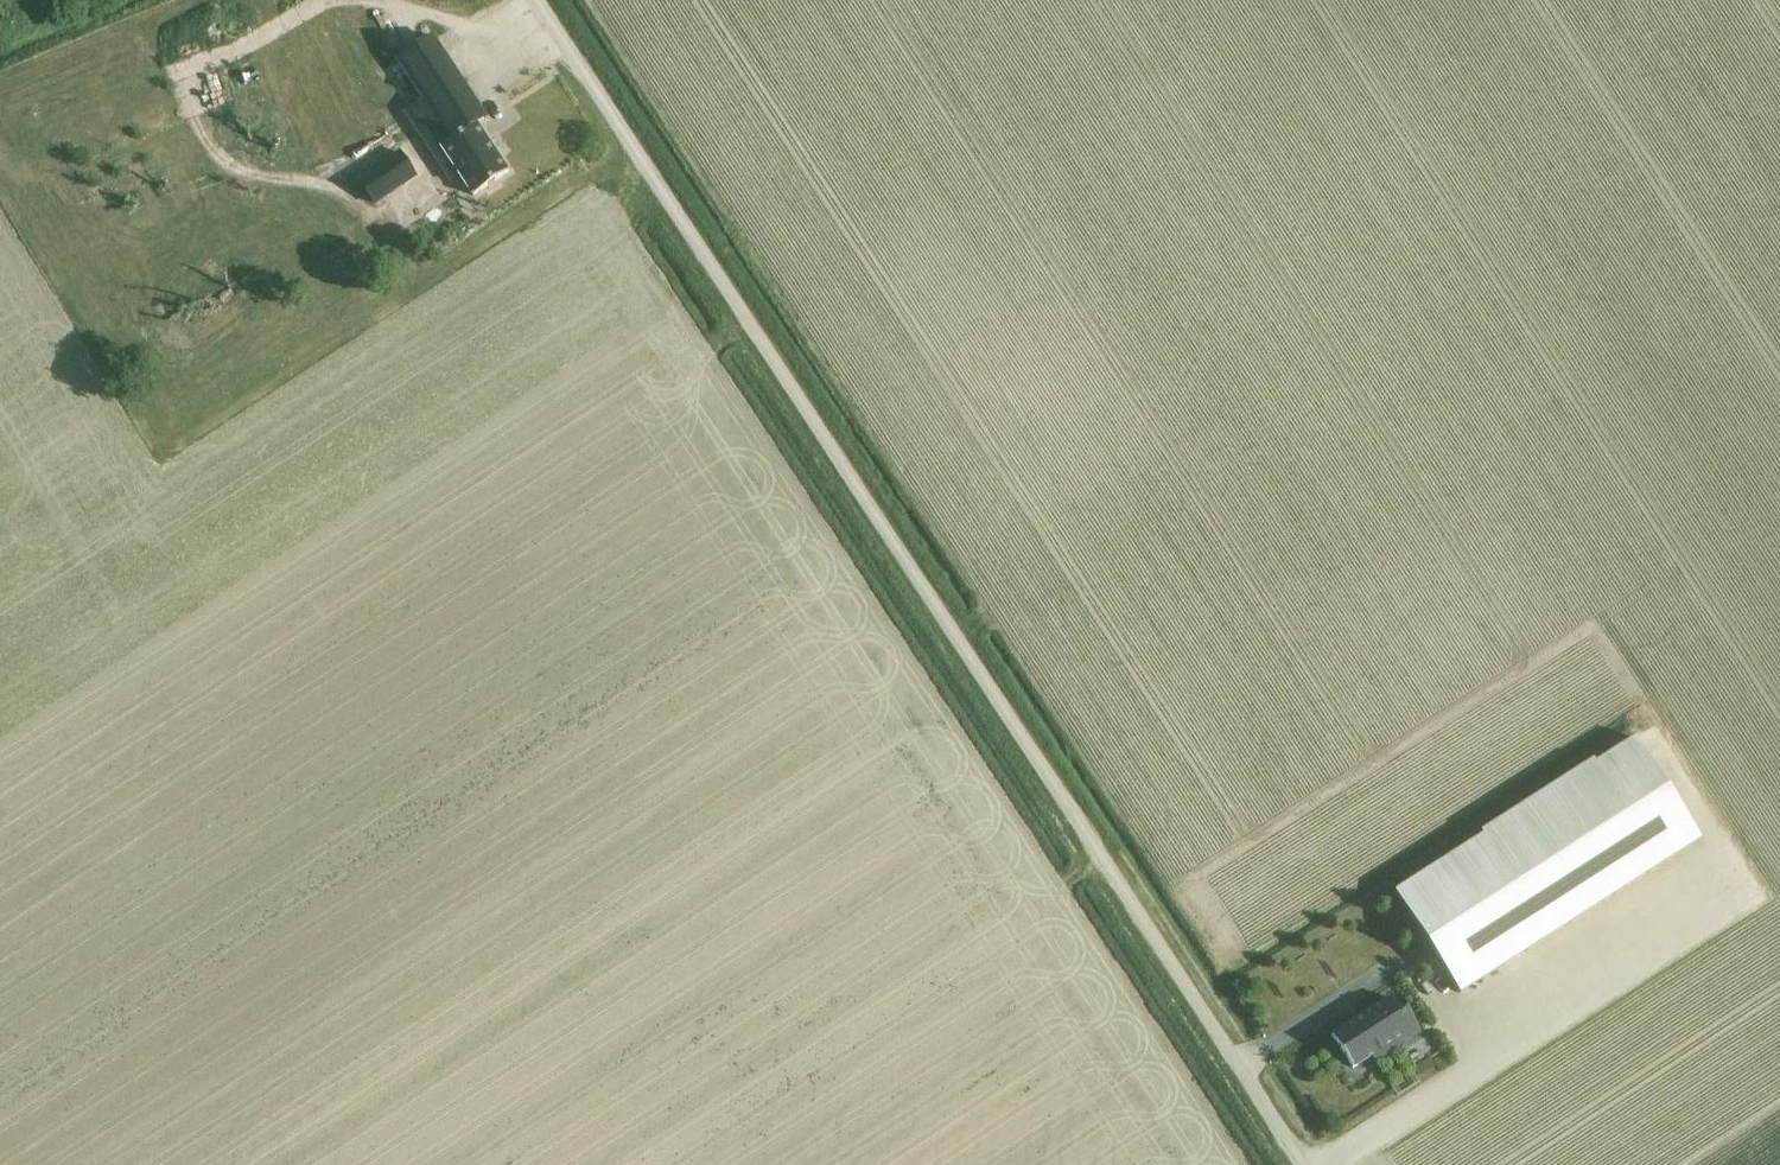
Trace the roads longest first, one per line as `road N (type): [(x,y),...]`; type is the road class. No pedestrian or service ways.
road 1 (unclassified): [(1307,1164),(537,0)]

